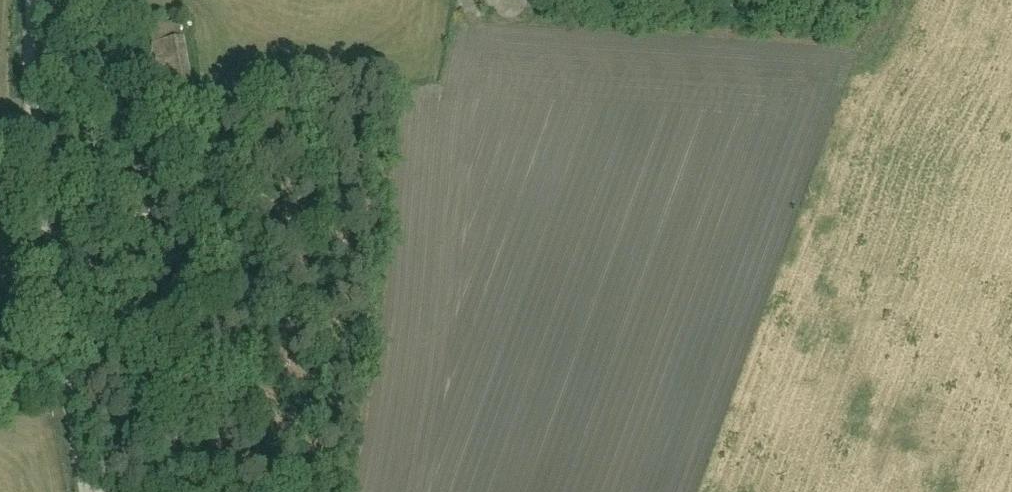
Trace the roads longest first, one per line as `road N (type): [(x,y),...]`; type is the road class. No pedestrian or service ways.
road 1 (unclassified): [(89,491),(43,131),(39,0)]

